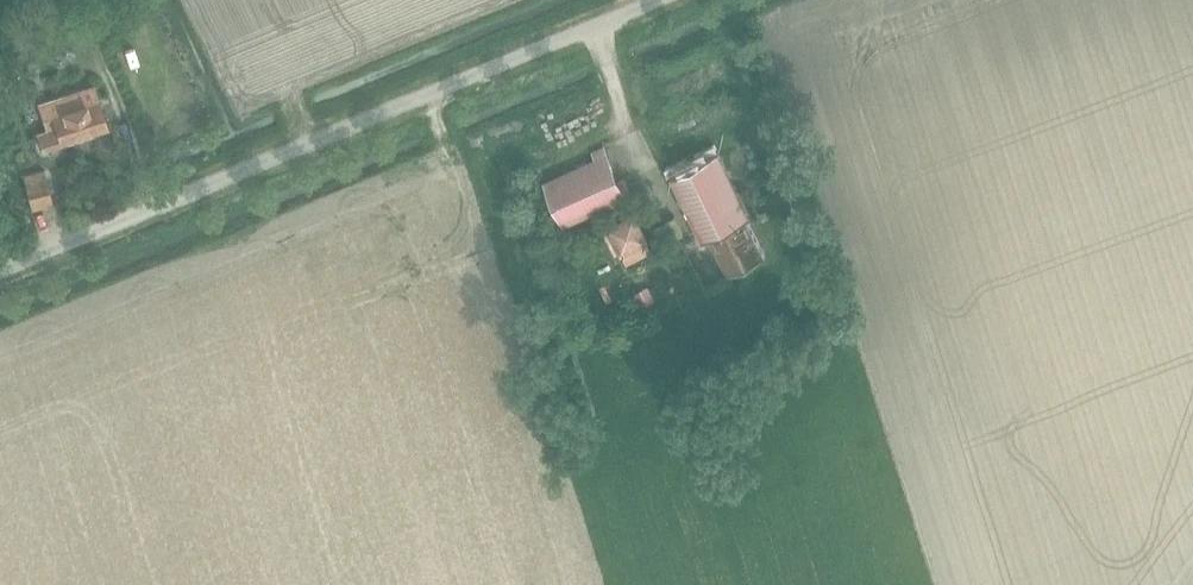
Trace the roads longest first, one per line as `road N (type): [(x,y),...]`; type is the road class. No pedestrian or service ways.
road 1 (unclassified): [(0,265),(656,0)]

